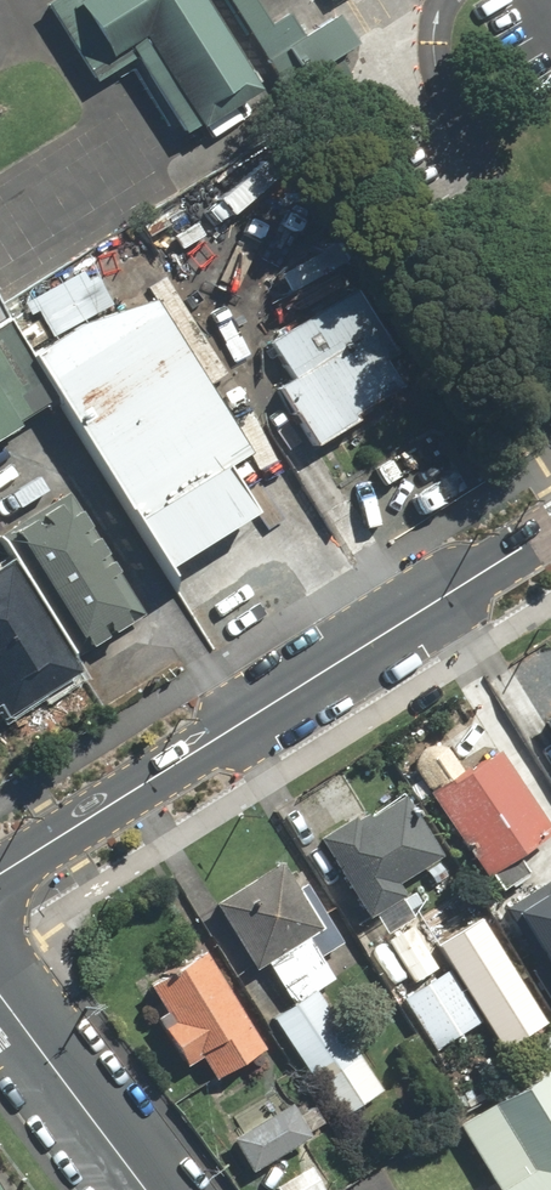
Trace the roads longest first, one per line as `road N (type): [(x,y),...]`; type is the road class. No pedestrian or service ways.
road 1 (tertiary): [(0,874),(550,531)]
road 2 (unclassified): [(0,997),(144,1189)]

